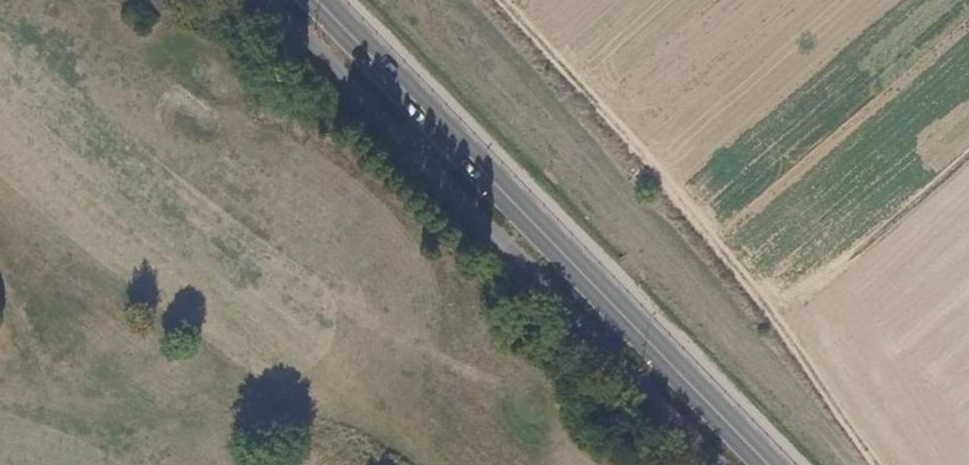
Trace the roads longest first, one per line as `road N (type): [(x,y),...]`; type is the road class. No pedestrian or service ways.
road 1 (secondary): [(315,0),(767,464)]

